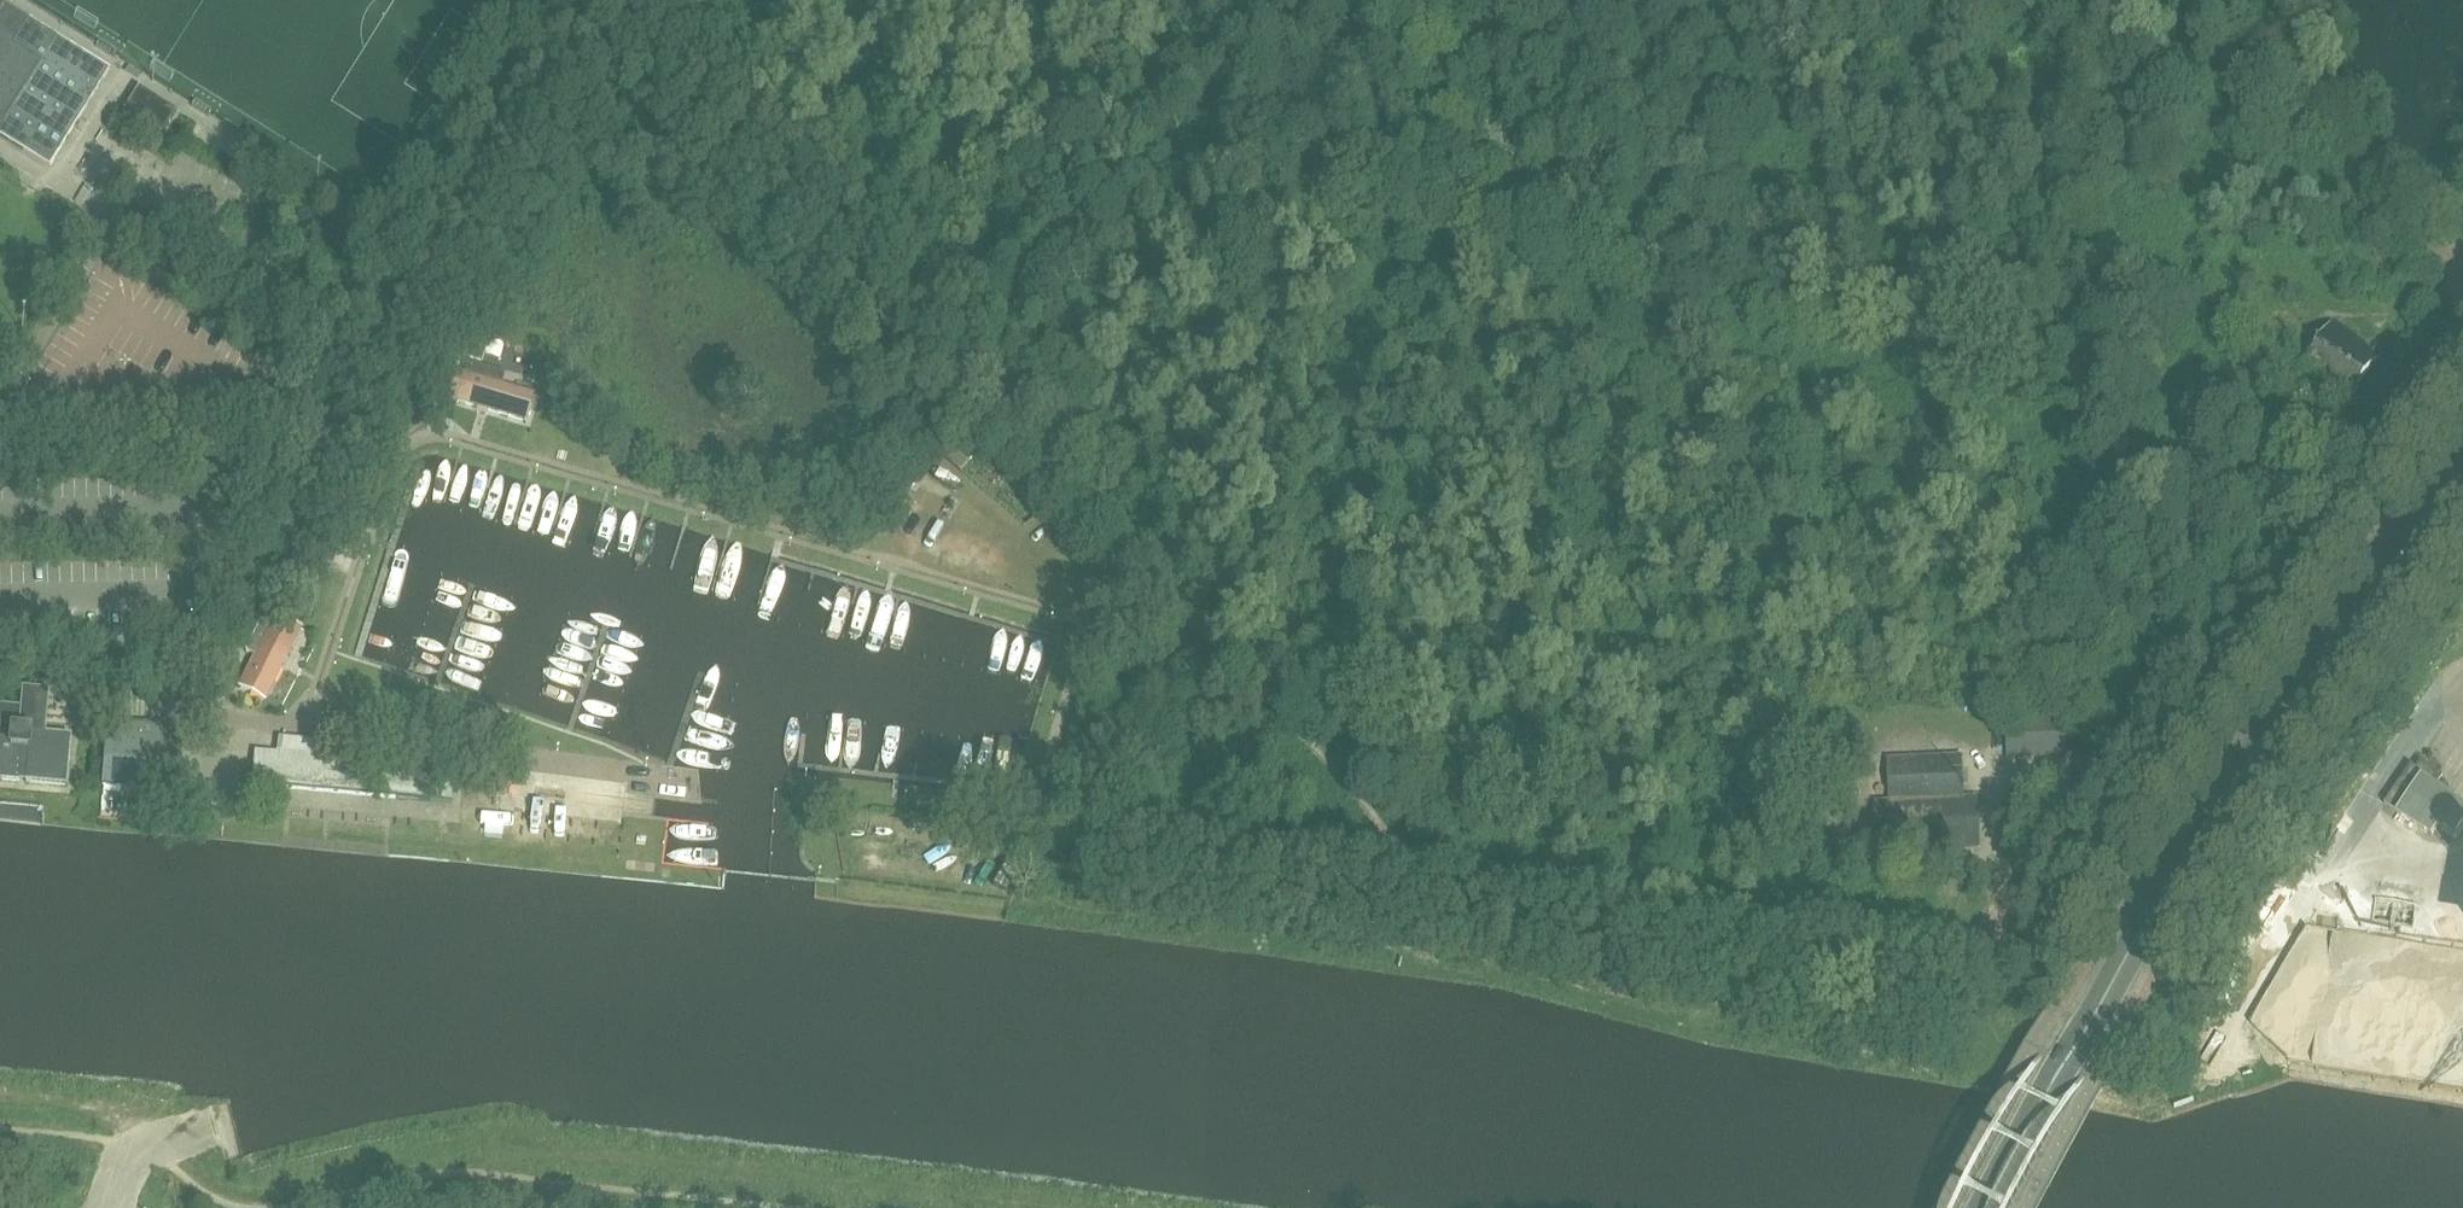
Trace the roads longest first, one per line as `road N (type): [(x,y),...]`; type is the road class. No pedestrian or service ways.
road 1 (track): [(2010,883),(1985,921),(1965,923),(1634,896),(1441,861),(1411,847),(1371,812),(1130,539),(666,0)]
road 2 (primary): [(1990,1207),(2201,833),(2462,473)]
road 3 (track): [(2462,322),(2216,612),(2051,840),(2010,883)]

